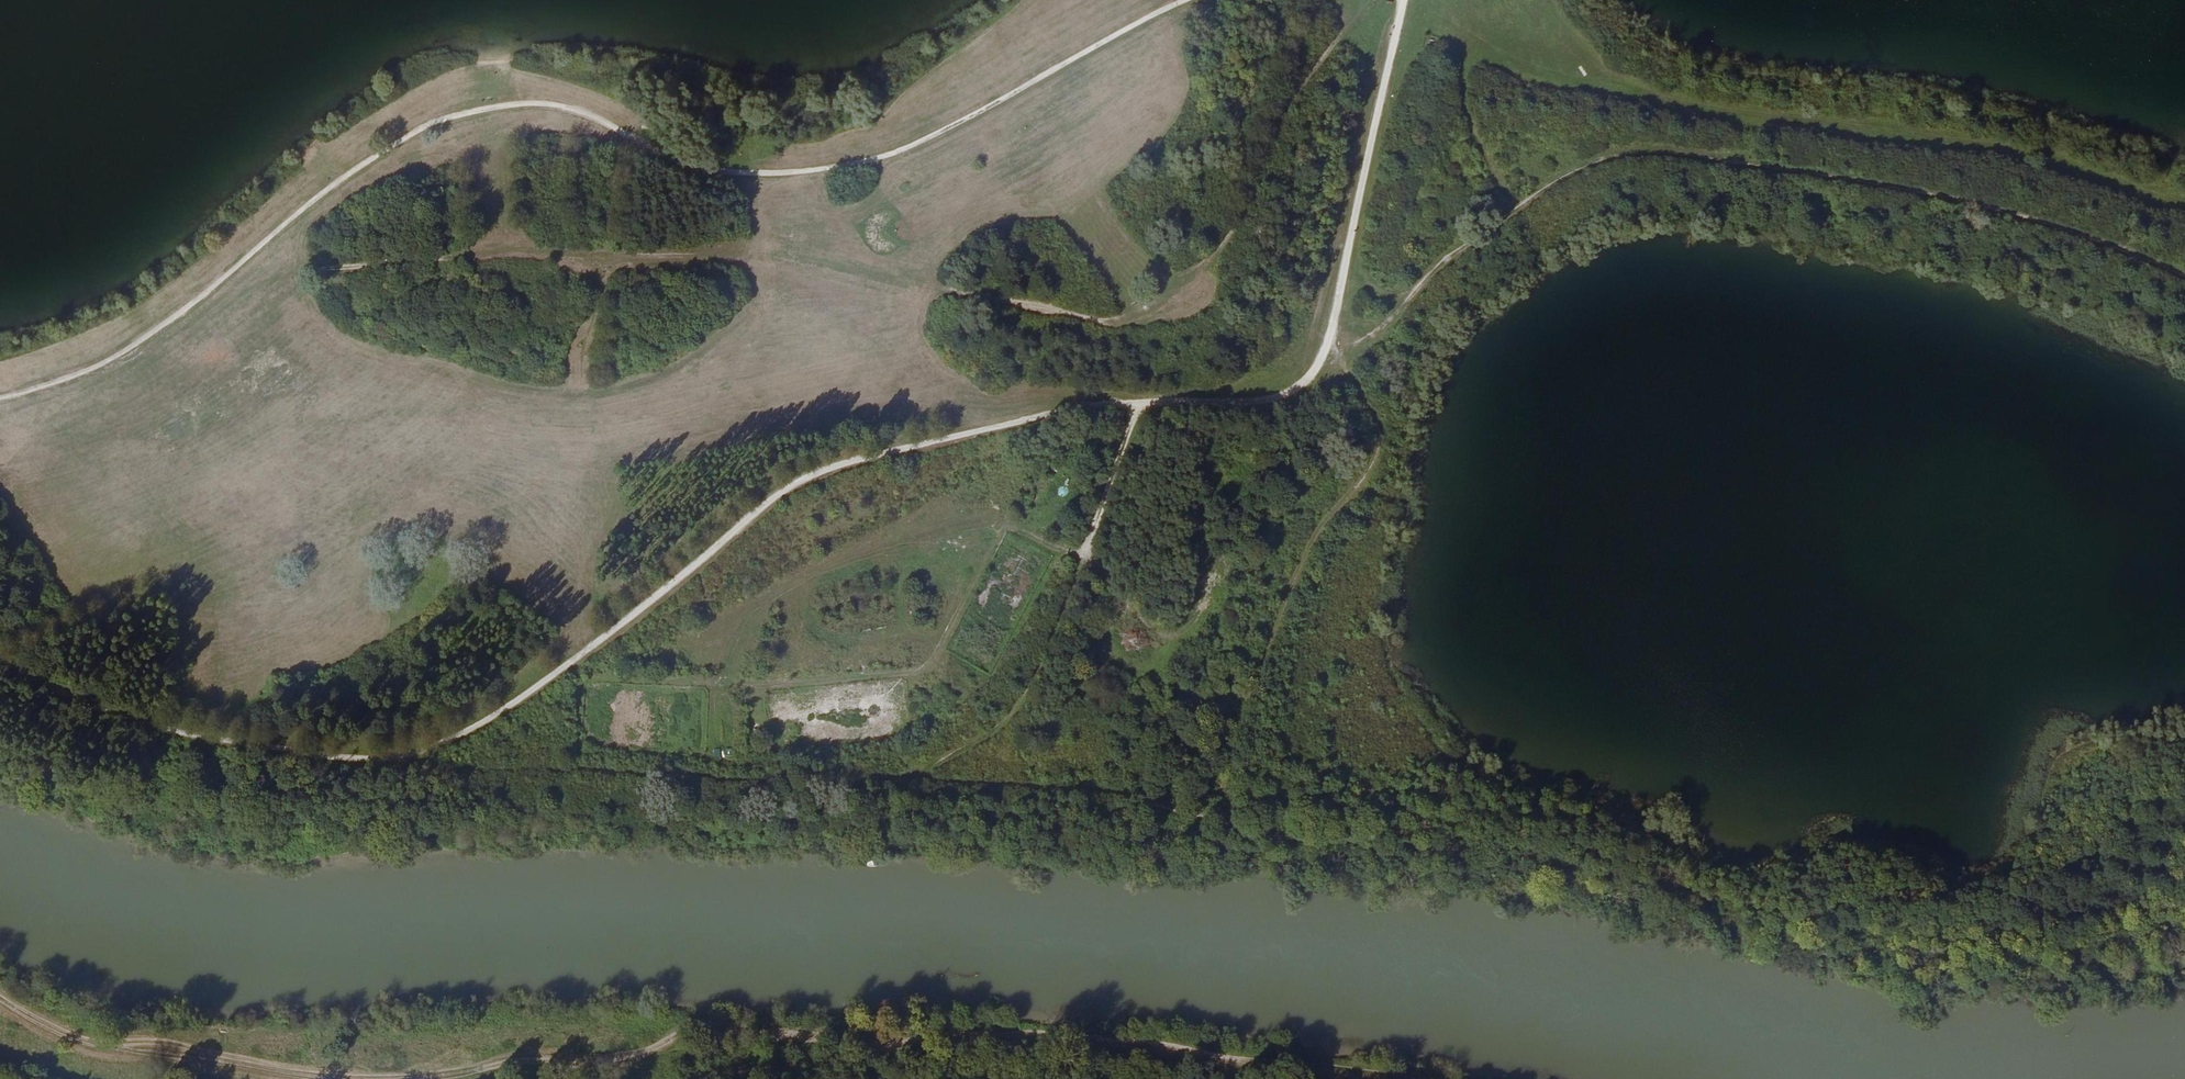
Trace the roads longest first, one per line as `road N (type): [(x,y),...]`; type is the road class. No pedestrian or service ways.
road 1 (track): [(382,1078),(598,1057),(643,1049),(695,1025),(1110,1041),(1421,1078)]
road 2 (track): [(1136,404),(1083,554),(1005,524),(962,523),(807,576),(752,616),(727,675)]
road 3 (track): [(0,999),(98,1036),(275,1071),(371,1078)]

